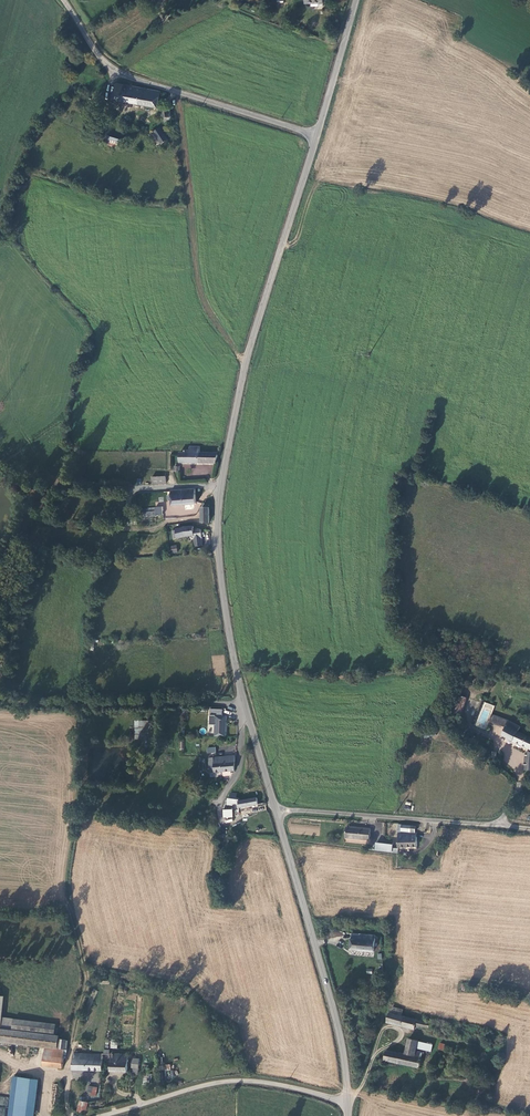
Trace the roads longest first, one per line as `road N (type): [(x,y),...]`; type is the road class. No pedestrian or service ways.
road 1 (tertiary): [(317,136),(245,363),(217,516),(246,712)]
road 2 (tertiary): [(275,811),(337,1020),(348,1105)]
road 3 (tertiary): [(63,0),(101,59),(123,75),(317,136)]
road 4 (track): [(178,93),(199,297),(245,363)]
road 5 (unclassified): [(98,1115),(248,1079),(348,1105)]
road 6 (unclassified): [(492,824),(275,811)]
road 7 (track): [(95,700),(243,705)]
road 8 (tertiary): [(357,0),(317,136)]

